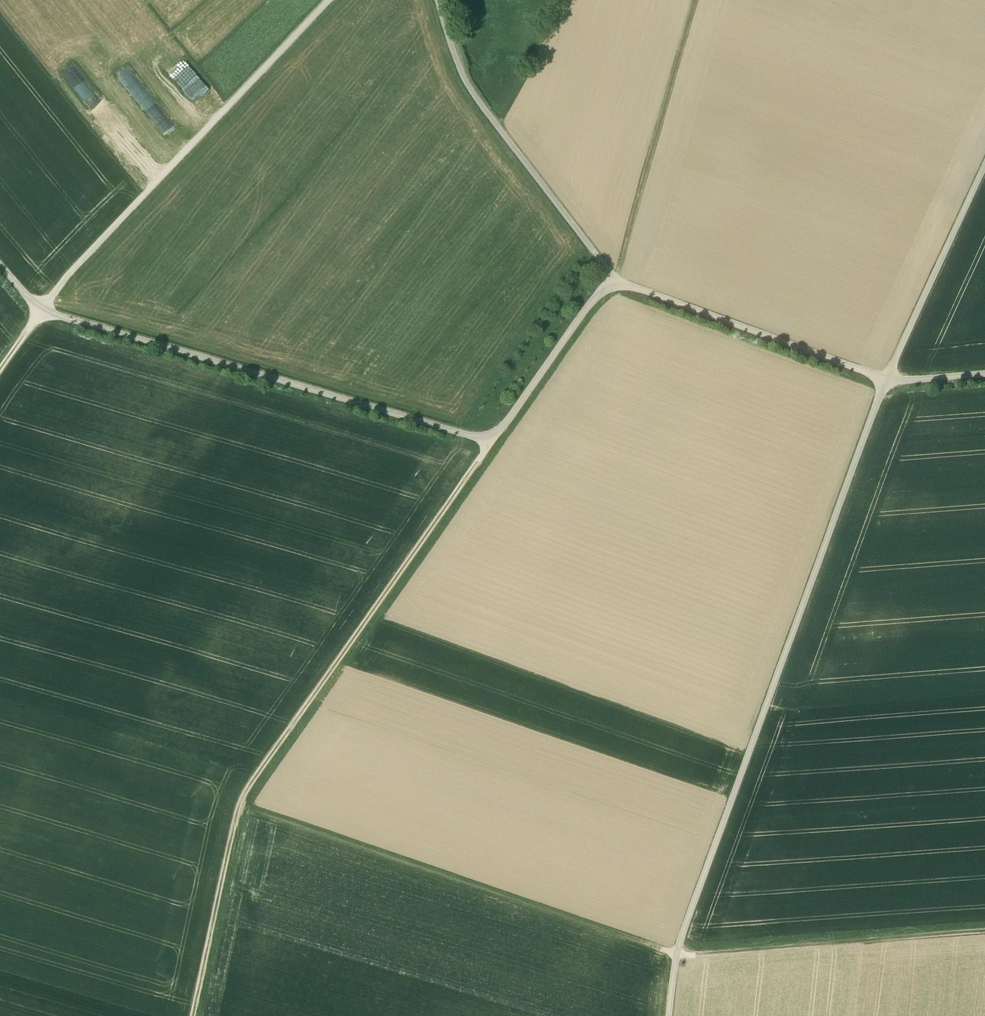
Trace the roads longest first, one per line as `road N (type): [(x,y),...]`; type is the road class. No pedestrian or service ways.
road 1 (track): [(611,279),(491,442),(44,311),(0,371)]
road 2 (track): [(886,379),(676,954),(669,1015)]
road 3 (track): [(491,442),(238,804),(192,1015)]
road 4 (track): [(438,0),(472,93),(611,279),(886,379)]
road 5 (track): [(329,0),(65,277),(44,311),(0,265)]
road 6 (track): [(238,804),(676,954)]
road 7 (track): [(984,932),(676,954)]
road 8 (track): [(611,279),(619,271),(696,0)]
road 9 (track): [(984,165),(886,379)]

